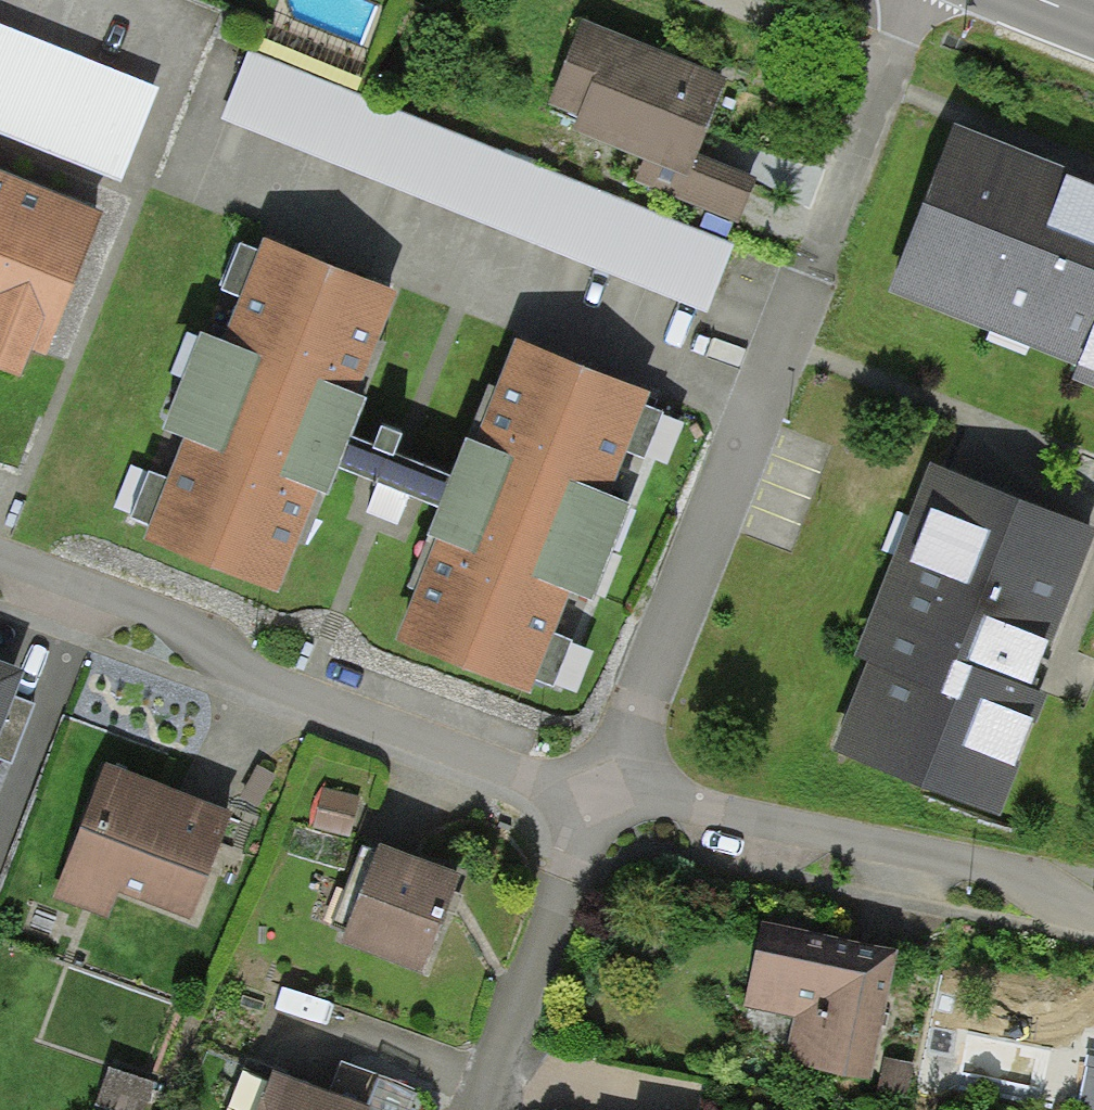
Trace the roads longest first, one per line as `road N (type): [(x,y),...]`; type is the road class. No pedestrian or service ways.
road 1 (residential): [(905,0),(582,802)]
road 2 (residential): [(0,591),(582,802)]
road 3 (residential): [(582,802),(722,825),(1093,917)]
road 4 (residential): [(582,802),(465,1109)]

